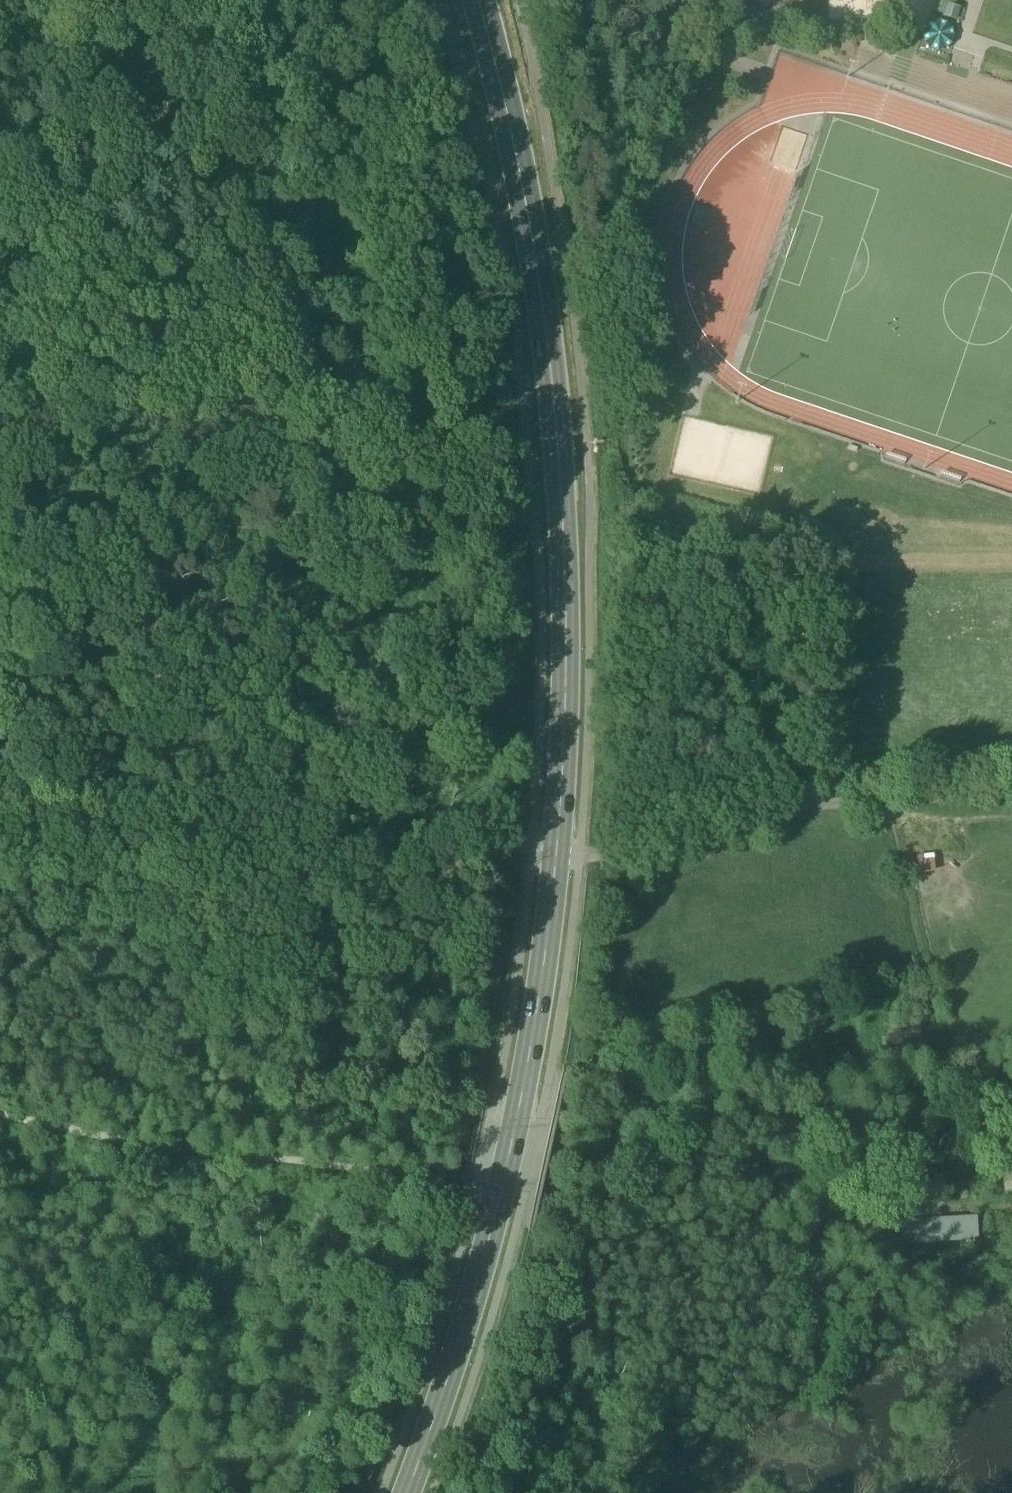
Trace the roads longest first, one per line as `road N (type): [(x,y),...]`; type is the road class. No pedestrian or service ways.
road 1 (primary): [(410,1492),(446,1406),(495,1241),(549,958),(569,695),(558,417),(530,213),(481,0)]
road 2 (track): [(1011,801),(786,806),(609,858),(522,848),(460,869),(319,896),(0,880)]

